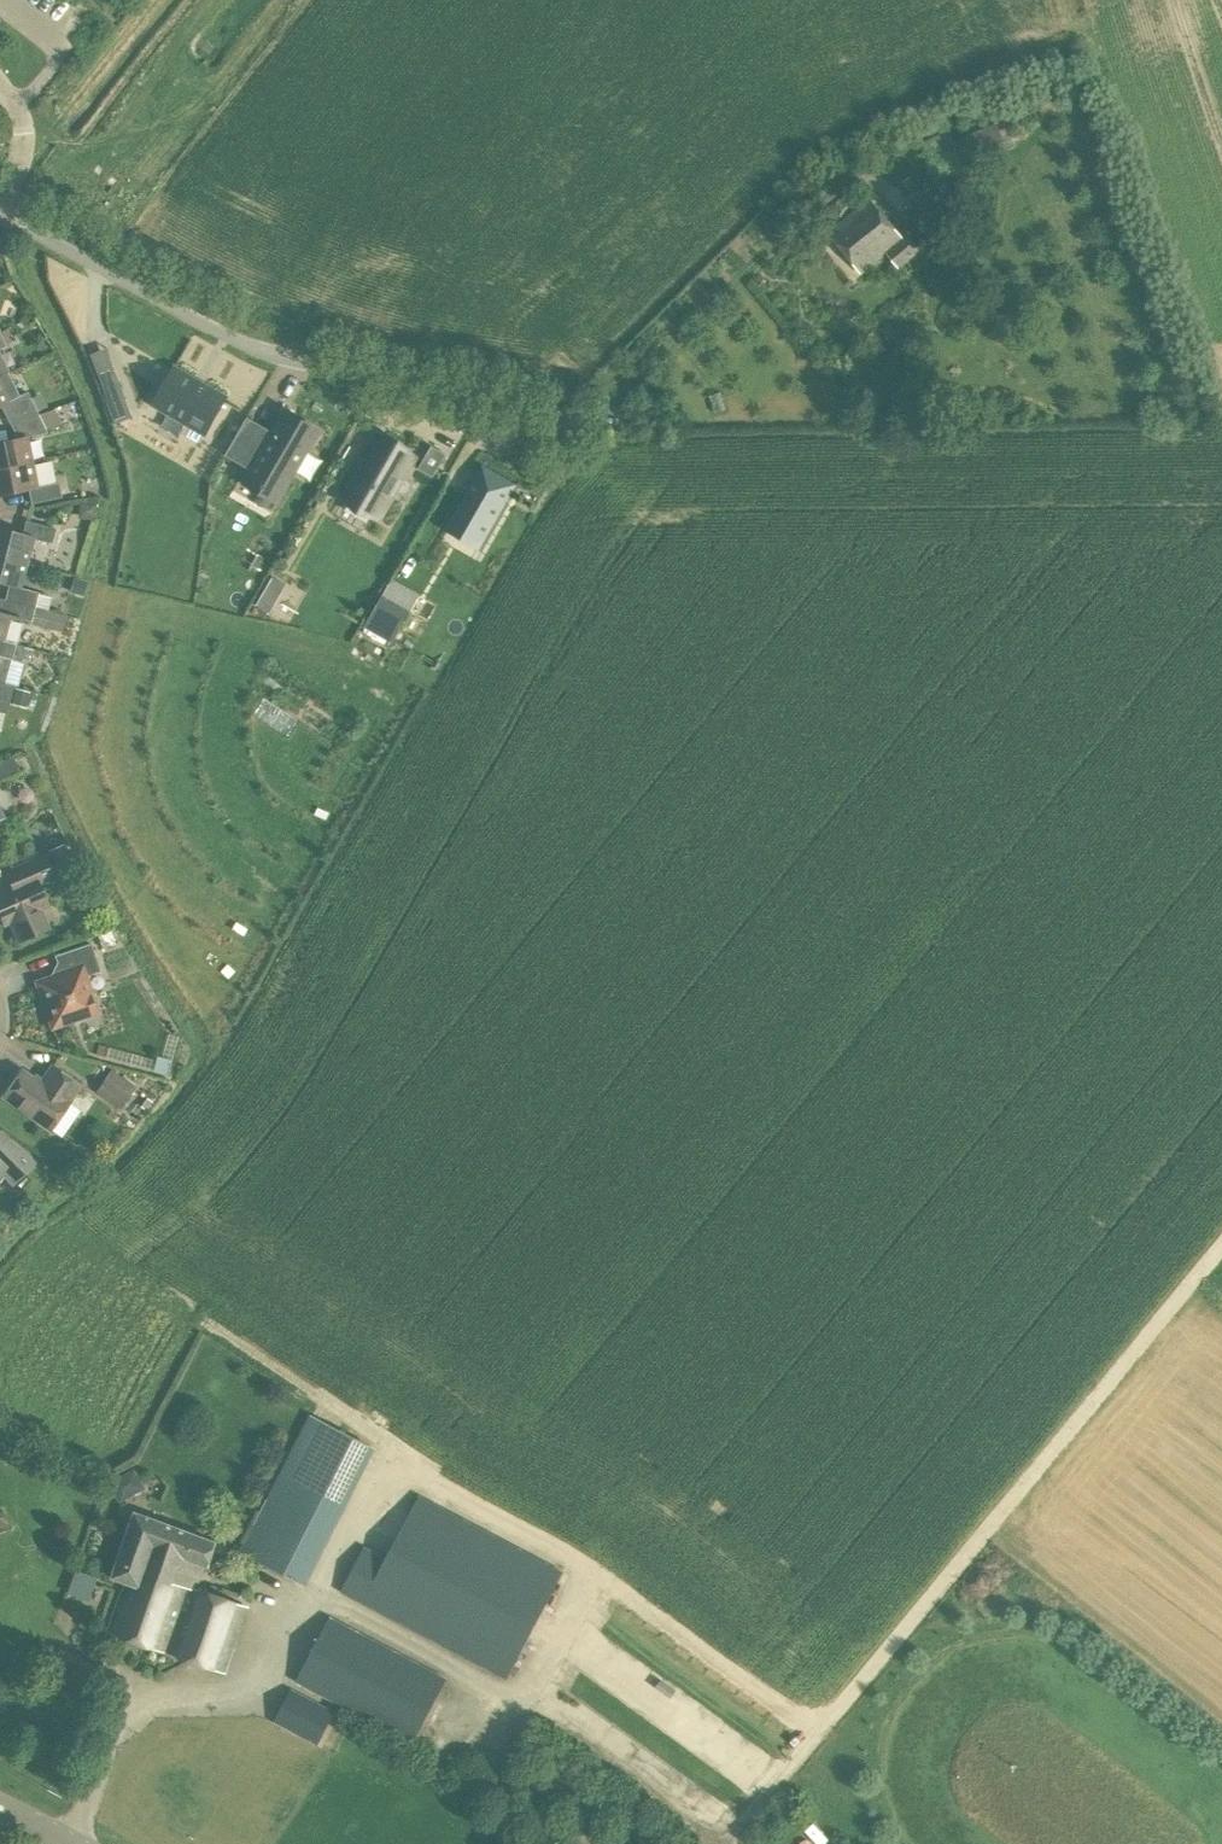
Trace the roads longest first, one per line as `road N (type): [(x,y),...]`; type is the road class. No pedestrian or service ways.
road 1 (residential): [(0,205),(247,342),(354,373),(566,414),(599,403),(864,158),(904,136),(963,119)]
road 2 (residential): [(21,111),(58,70),(55,47),(8,0)]

